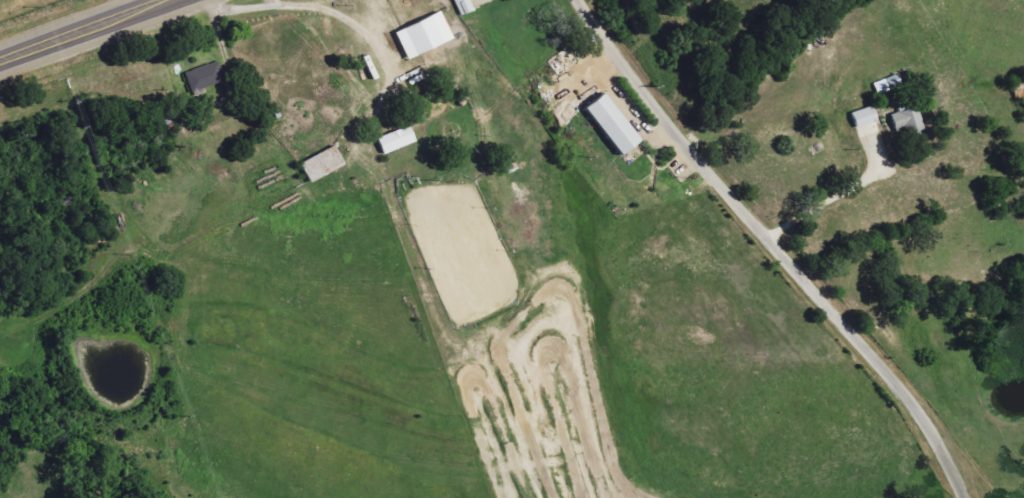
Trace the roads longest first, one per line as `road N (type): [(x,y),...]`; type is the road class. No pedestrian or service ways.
road 1 (residential): [(965,497),(910,395),(654,105),(582,0)]
road 2 (primary): [(0,62),(171,0)]
road 3 (residential): [(770,238),(898,178)]

